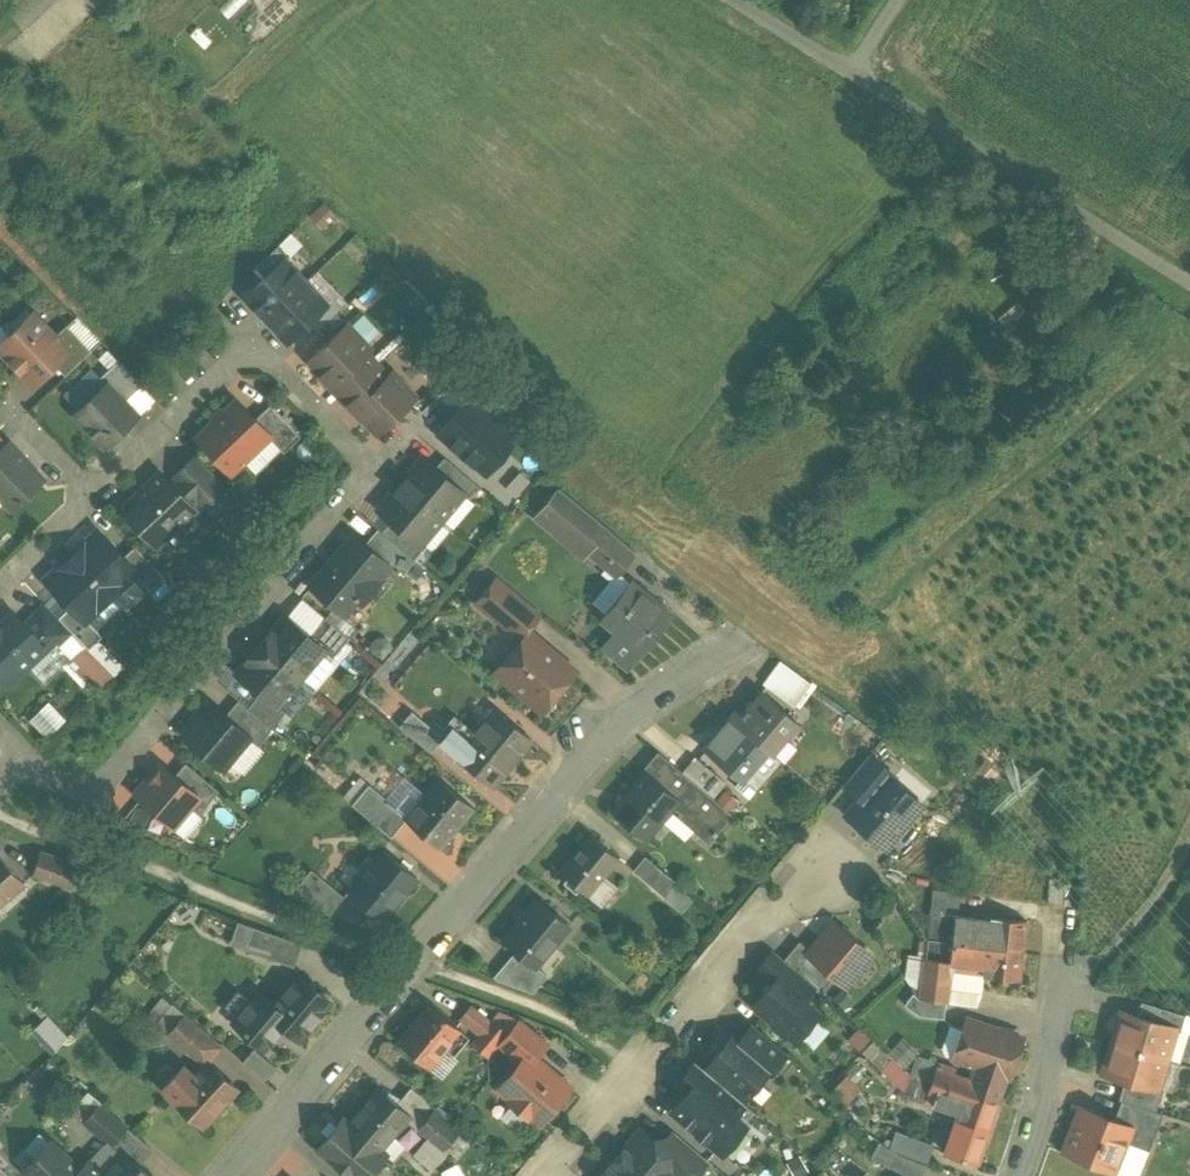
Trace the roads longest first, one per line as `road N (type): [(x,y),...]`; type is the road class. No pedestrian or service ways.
road 1 (residential): [(97,478),(255,324),(380,442),(125,750)]
road 2 (residential): [(227,1175),(633,709),(750,628)]
road 3 (residential): [(550,1175),(829,836)]
road 4 (residential): [(1010,1175),(1038,1094),(1061,971)]
road 5 (residential): [(0,571),(97,478)]
road 6 (residential): [(97,478),(8,387)]

